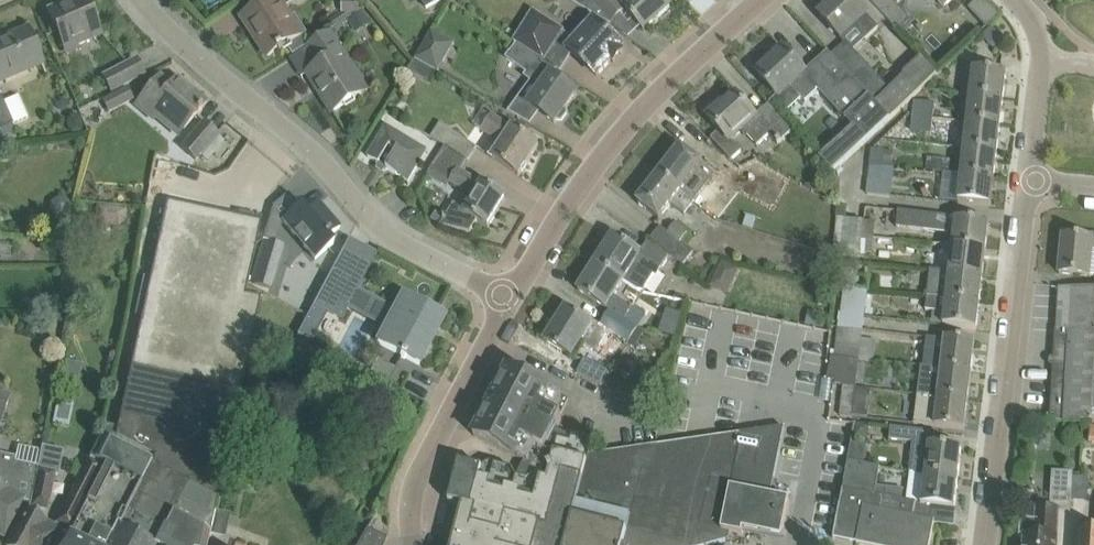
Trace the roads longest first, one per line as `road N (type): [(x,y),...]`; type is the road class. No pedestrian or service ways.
road 1 (residential): [(507,296),(392,239),(318,158),(140,0)]
road 2 (residential): [(507,296),(627,117),(752,0)]
road 3 (residential): [(984,544),(1030,182)]
road 4 (residential): [(414,544),(419,477),(507,296)]
road 5 (residential): [(1030,182),(1043,51)]

